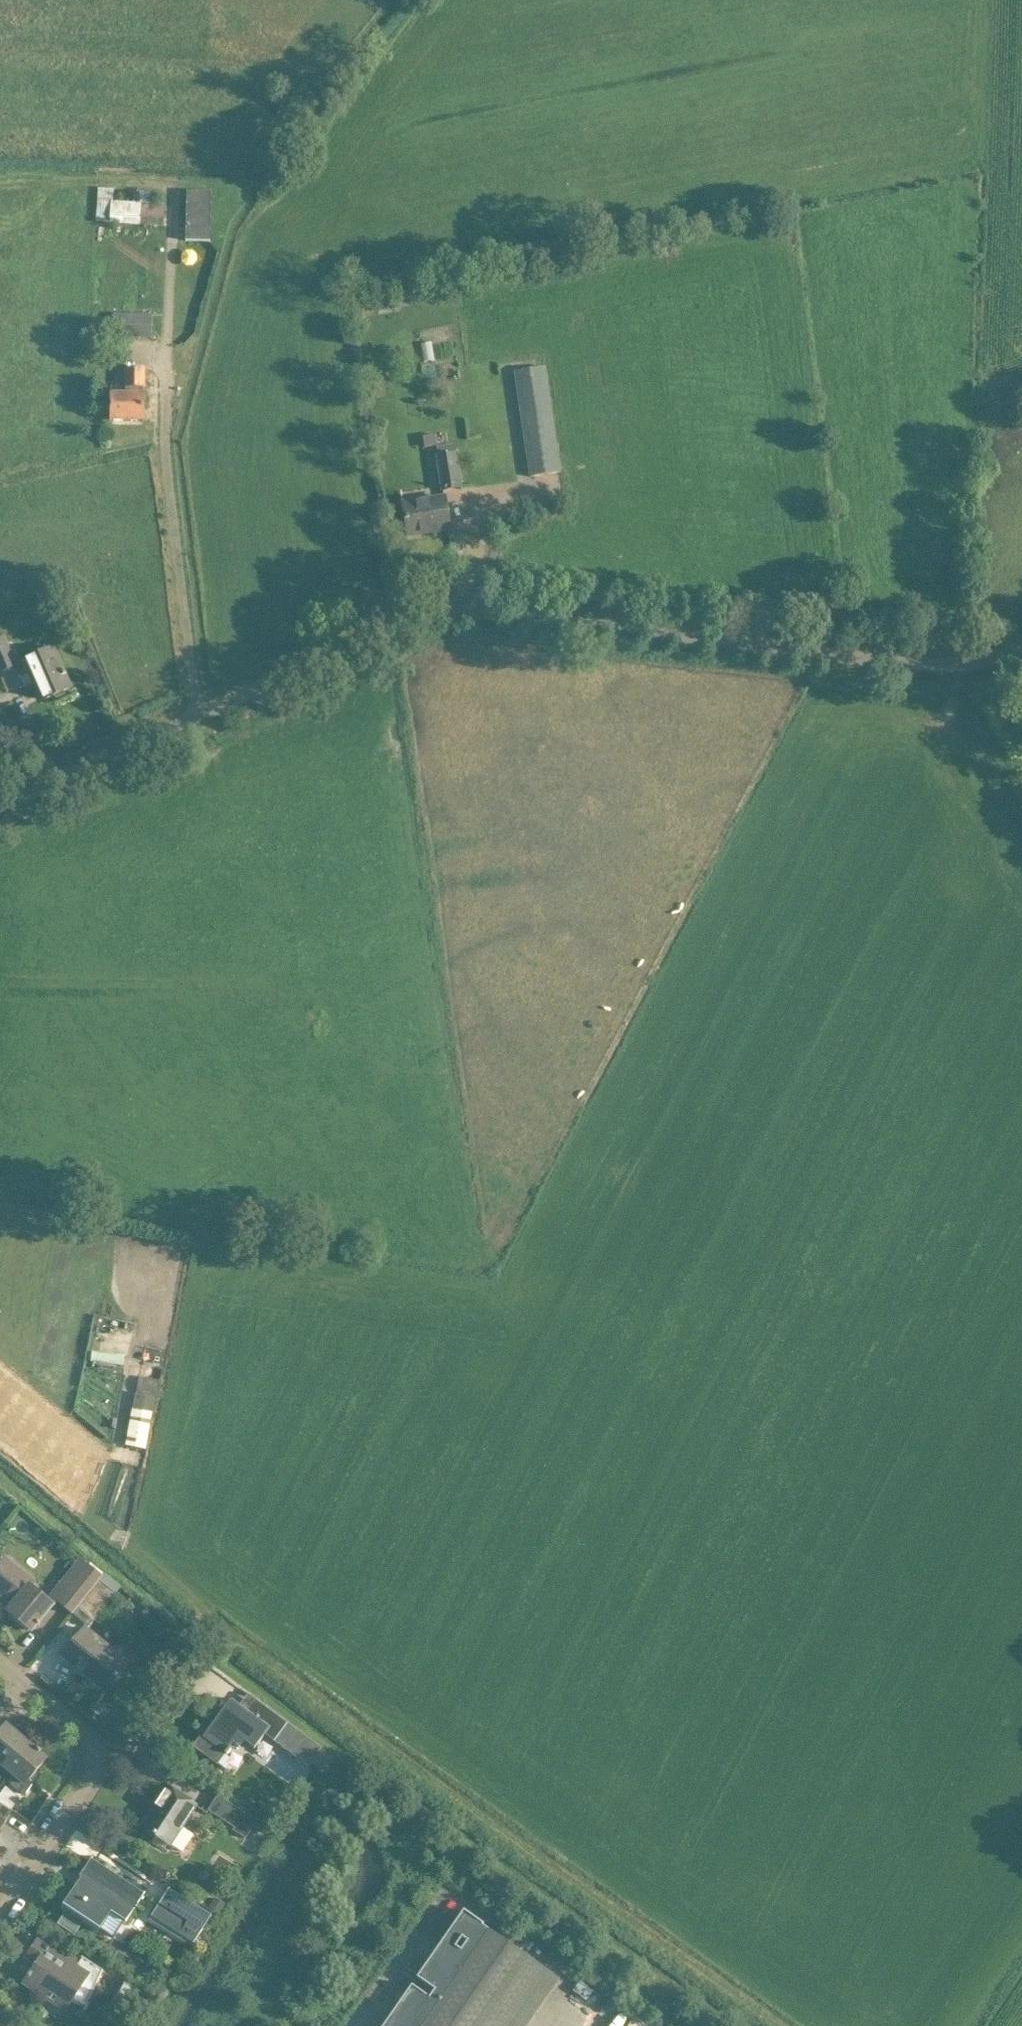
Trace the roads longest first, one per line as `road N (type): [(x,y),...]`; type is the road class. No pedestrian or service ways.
road 1 (unclassified): [(0,806),(368,637),(453,611),(936,664),(1021,647)]
road 2 (track): [(782,2025),(222,1630),(123,1546)]
road 3 (residential): [(98,1758),(133,1751),(222,1630)]
road 4 (residential): [(0,1911),(98,1758)]
road 5 (residential): [(98,1758),(86,1734),(0,1666)]

